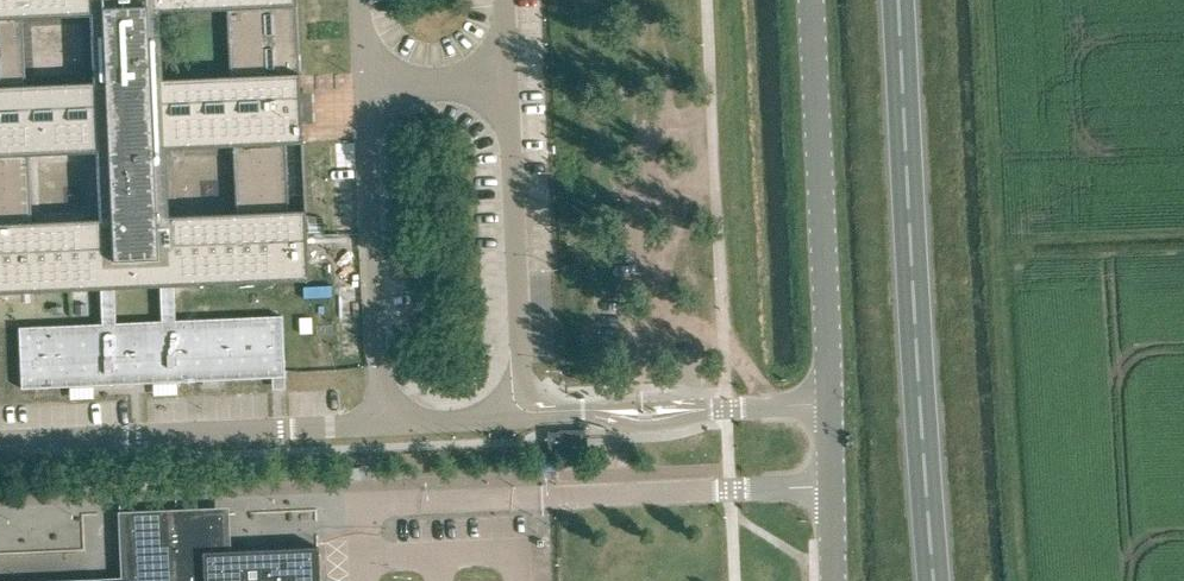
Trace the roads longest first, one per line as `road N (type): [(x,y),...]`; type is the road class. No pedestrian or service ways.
road 1 (trunk): [(933,580),(898,0)]
road 2 (unclassified): [(836,580),(810,0)]

